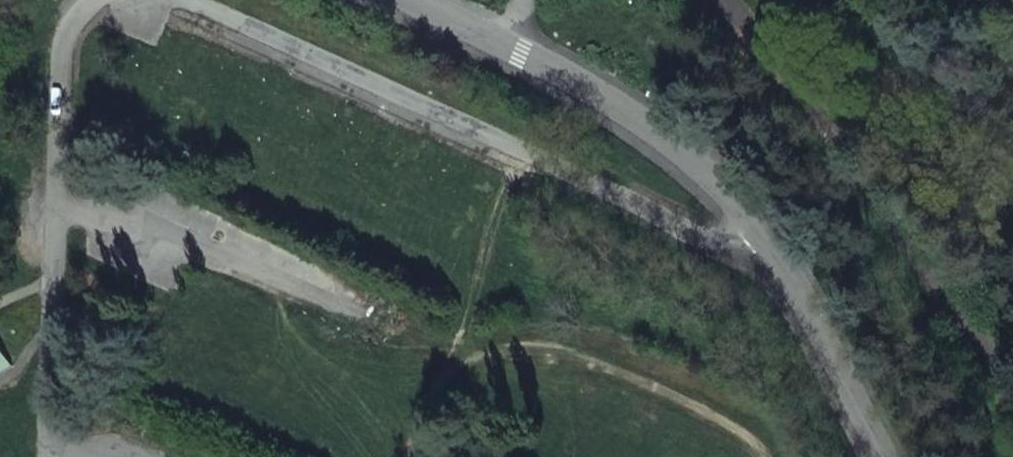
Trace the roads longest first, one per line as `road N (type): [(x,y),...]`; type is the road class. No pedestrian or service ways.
road 1 (unclassified): [(788,283),(673,218),(184,0)]
road 2 (unclassified): [(99,0),(66,34),(52,438)]
road 3 (residential): [(788,283),(741,203),(707,170),(585,85),(496,41)]
road 4 (residential): [(876,456),(788,283)]

